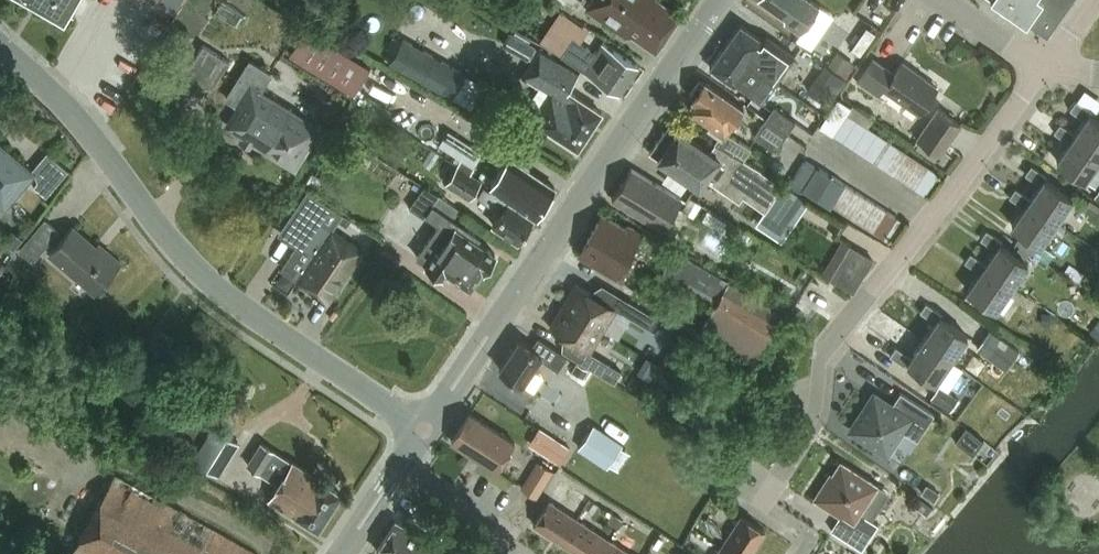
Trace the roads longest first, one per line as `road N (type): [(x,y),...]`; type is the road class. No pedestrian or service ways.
road 1 (residential): [(808,539),(774,512),(767,496),(814,413),(821,355),(1046,69)]
road 2 (residential): [(426,432),(216,288),(112,160),(7,50)]
road 3 (secondary): [(426,432),(723,0)]
road 4 (residential): [(504,553),(494,547),(506,529),(405,464)]
road 5 (unclassified): [(1046,69),(944,0)]

